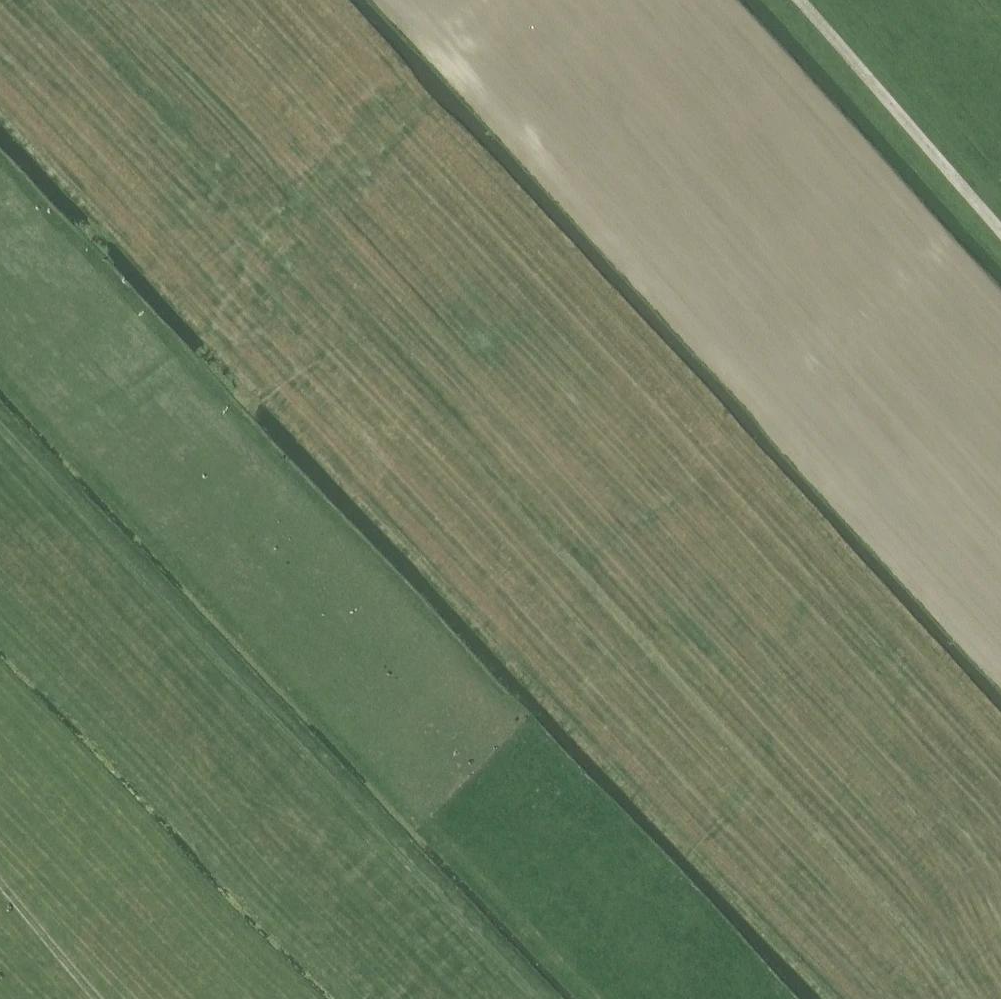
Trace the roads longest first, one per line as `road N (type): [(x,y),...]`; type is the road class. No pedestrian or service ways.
road 1 (track): [(1000,228),(797,0)]

